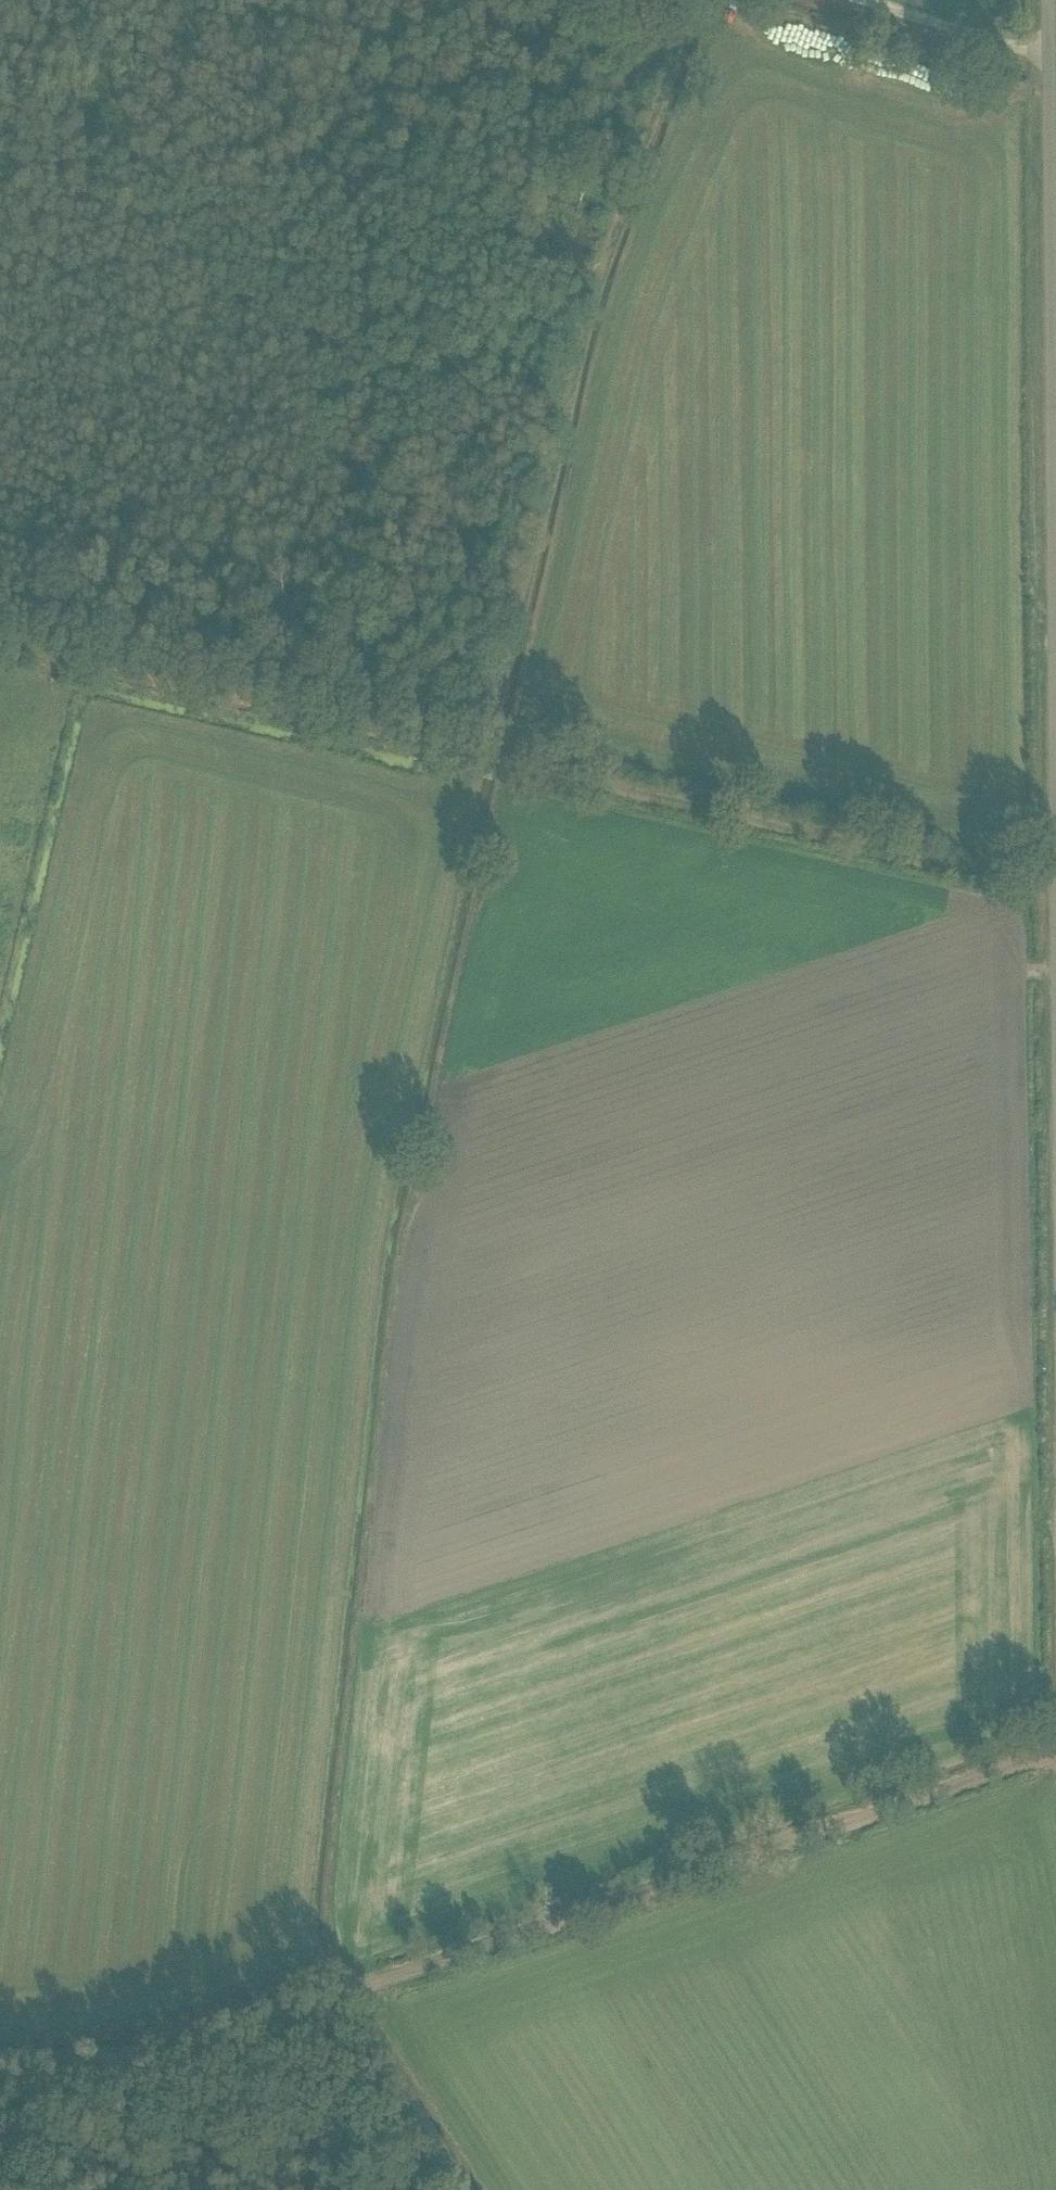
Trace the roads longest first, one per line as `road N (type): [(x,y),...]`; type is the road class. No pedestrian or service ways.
road 1 (track): [(1055,1749),(336,1992),(80,2066),(0,2066)]
road 2 (track): [(1055,884),(0,649)]
road 3 (unclassified): [(1055,939),(1045,0)]

